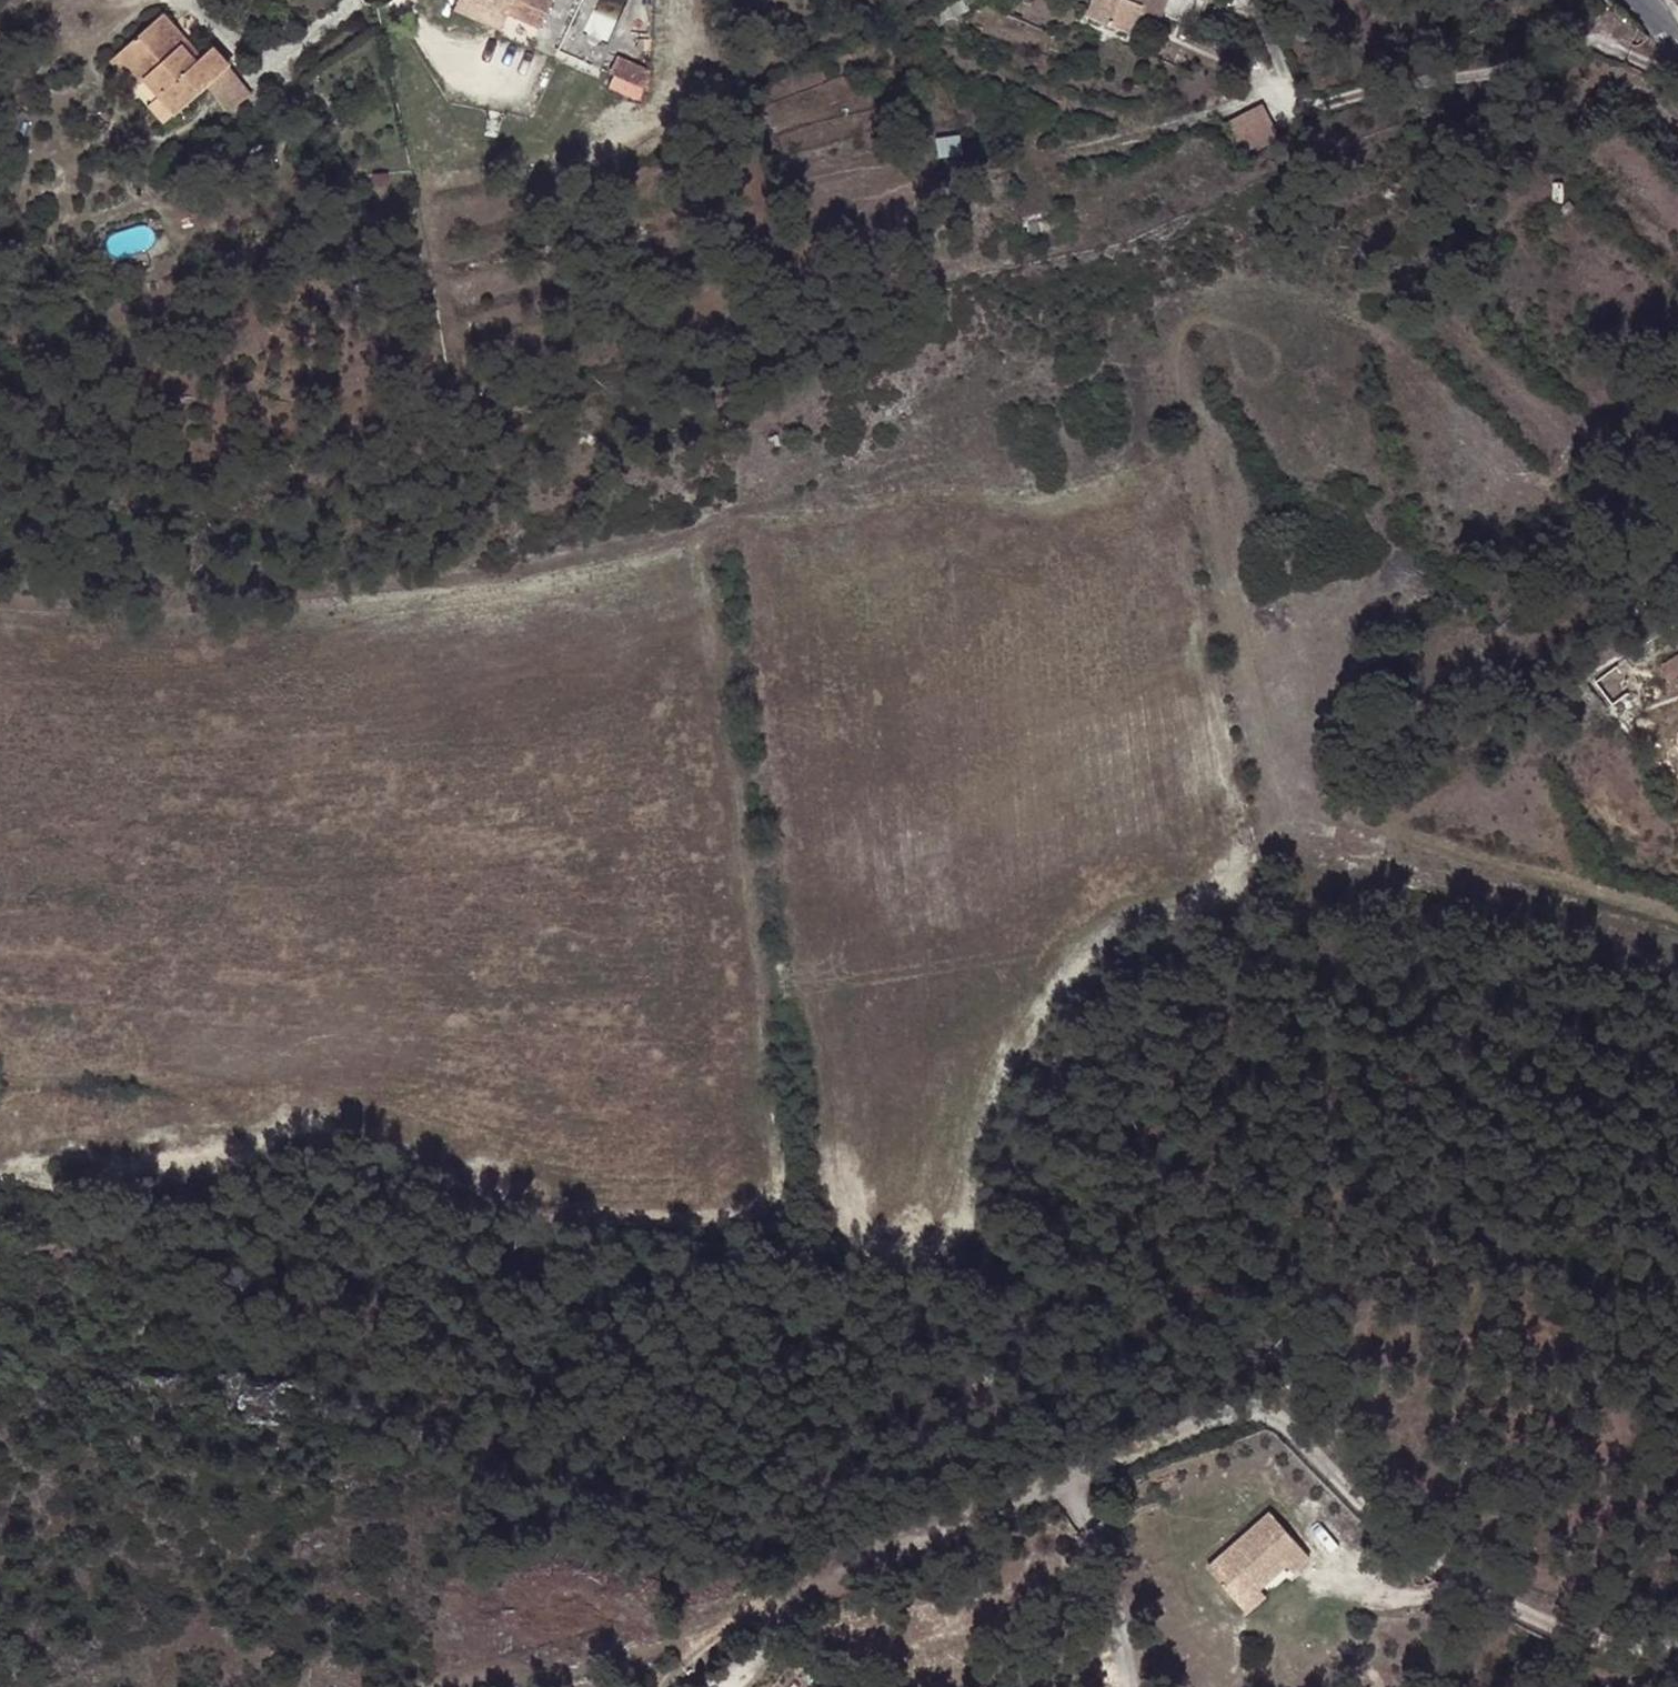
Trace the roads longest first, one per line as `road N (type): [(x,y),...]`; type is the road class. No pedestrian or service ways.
road 1 (residential): [(1677,1638),(1625,1650),(1597,1643),(1463,1585),(1418,1554),(1279,1424),(1259,1417),(1069,1481),(784,1605),(750,1609)]

